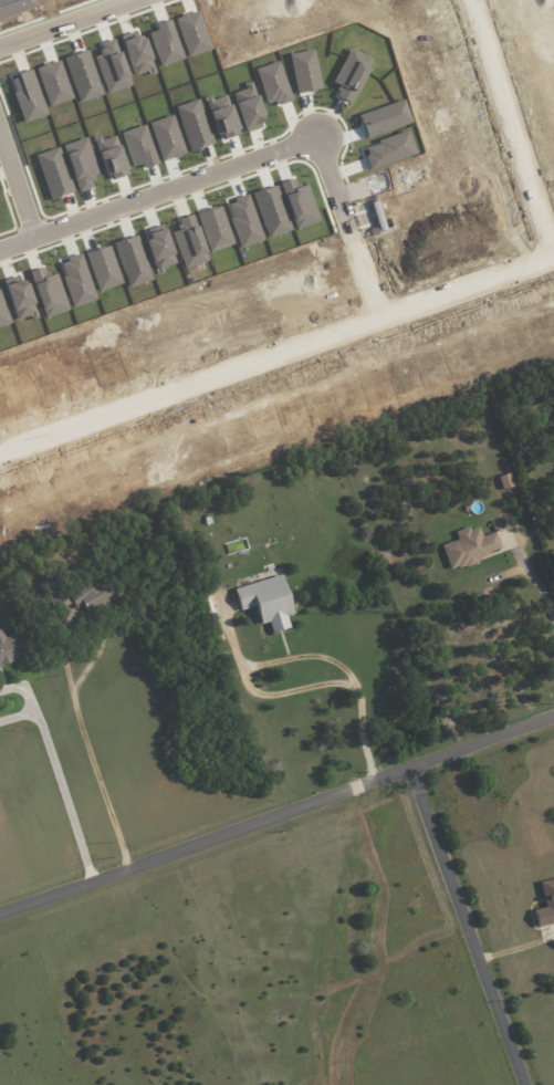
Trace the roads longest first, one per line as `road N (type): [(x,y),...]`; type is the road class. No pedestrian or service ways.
road 1 (residential): [(0,454),(553,252)]
road 2 (residential): [(0,913),(553,718)]
road 3 (residential): [(0,246),(312,134),(375,317)]
road 4 (residential): [(412,770),(527,1084)]
road 5 (residential): [(462,0),(545,255)]
road 6 (residential): [(0,43),(118,0)]

